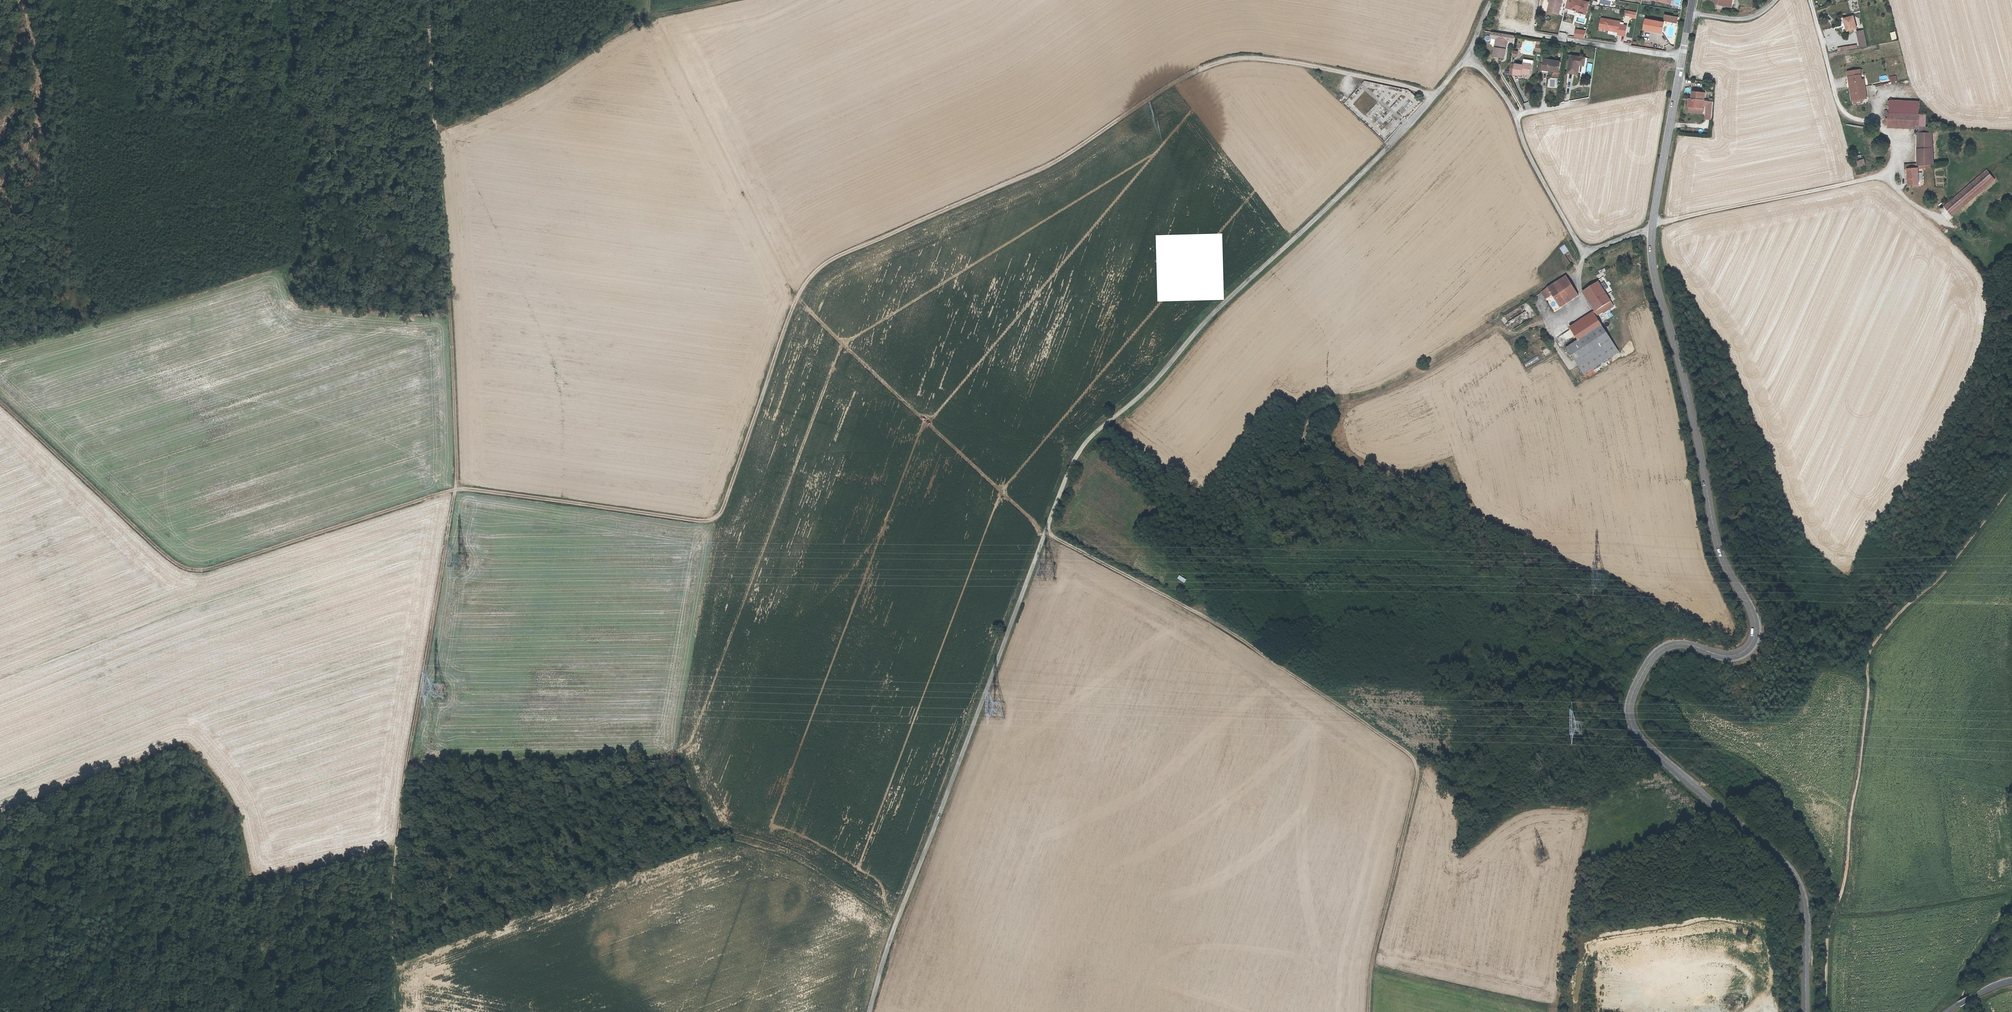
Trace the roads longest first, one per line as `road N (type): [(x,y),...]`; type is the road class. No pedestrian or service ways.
road 1 (track): [(0,406),(189,571),(456,490),(711,520),(723,511),(788,317),(815,270),(1069,157),(1201,69),(1230,58),(1318,67)]
road 2 (unclassified): [(868,1011),(897,917),(1077,456),(1432,97)]
road 3 (track): [(399,1011),(390,902),(397,825),(456,490),(422,0)]
road 4 (secondary): [(1651,230),(1714,543),(1756,636),(1739,657),(1664,646),(1637,687),(1636,727),(1789,871),(1805,917),(1806,1011)]
road 5 (track): [(1369,1011),(1415,765),(1176,601),(1044,530)]
road 6 (track): [(1827,1011),(1829,920),(1842,891),(1874,638),(1940,578),(2011,487)]
road 7 (track): [(731,0),(649,19),(533,91),(434,131)]
road 8 (track): [(1774,1011),(1767,936),(1712,918),(1599,940),(1587,954),(1574,1011)]
road 9 (unclassified): [(1651,230),(1586,252),(1526,150),(1505,97),(1469,58)]
road 10 (residential): [(1651,230),(1882,177)]
road 11 (track): [(1372,968),(1559,1011)]
road 12 (secondary): [(1683,57),(1651,230)]
road 13 (residential): [(1683,57),(1523,34)]
road 14 (residential): [(1878,123),(1843,116),(1810,0)]

